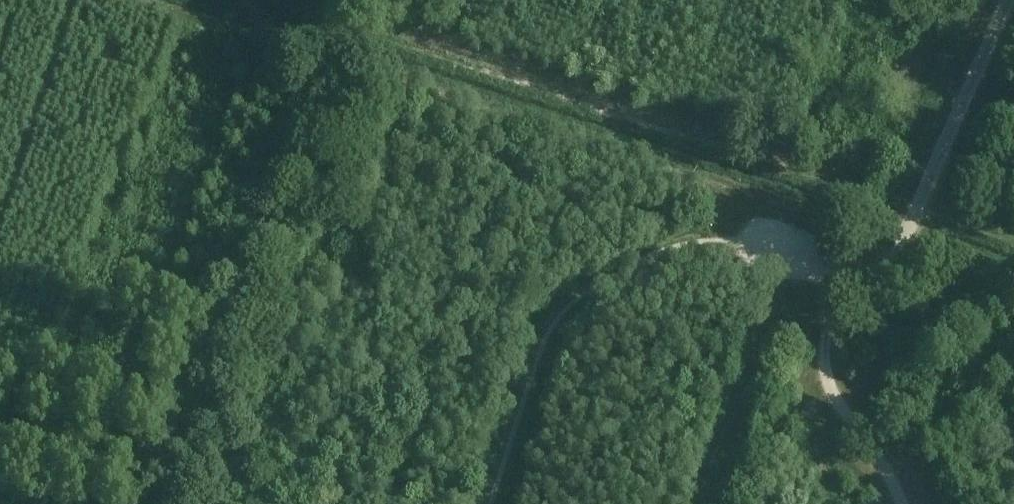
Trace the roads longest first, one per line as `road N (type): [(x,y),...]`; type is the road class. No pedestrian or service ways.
road 1 (track): [(909,229),(737,198),(518,124)]
road 2 (unclassified): [(909,229),(1009,0)]
road 3 (track): [(384,78),(156,0)]
road 4 (track): [(518,124),(384,78)]

